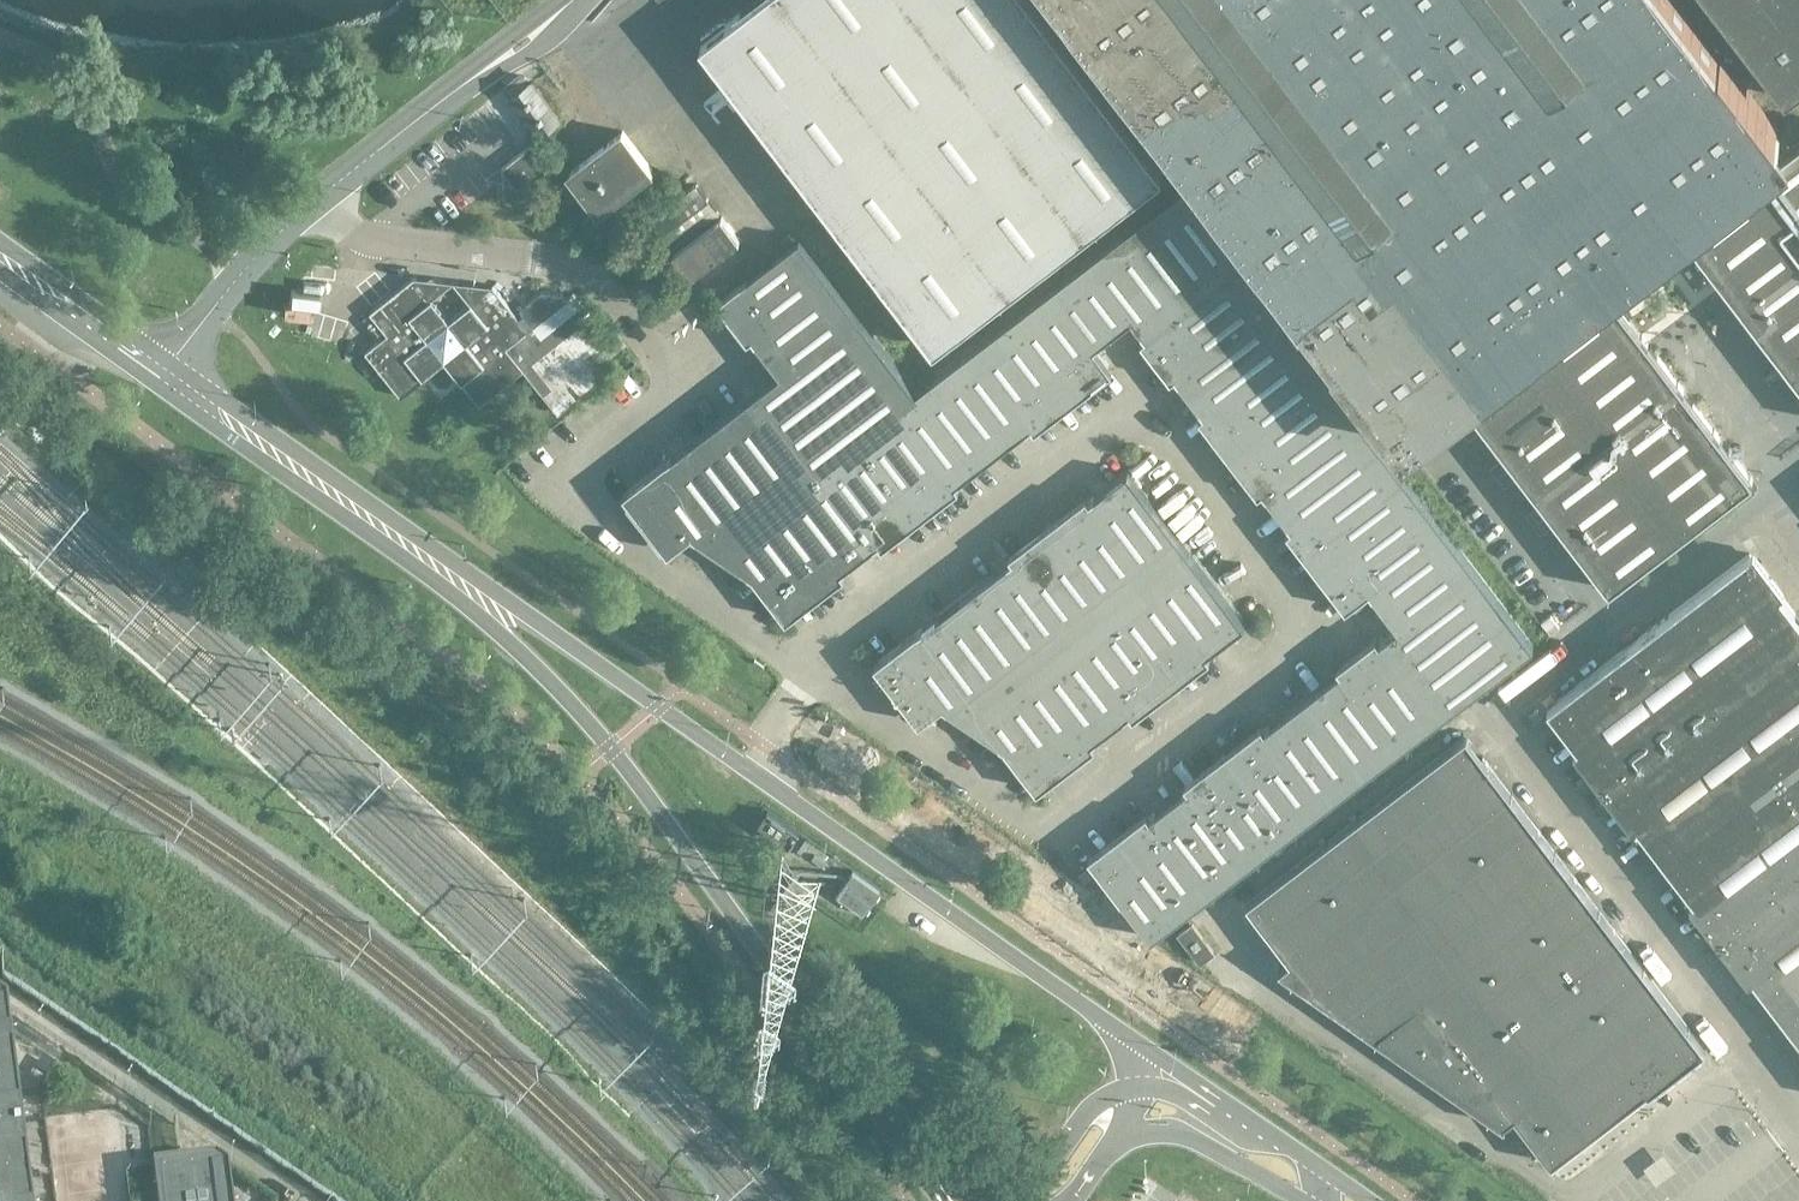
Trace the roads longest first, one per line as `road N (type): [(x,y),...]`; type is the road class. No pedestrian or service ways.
road 1 (secondary): [(1154,1069),(1135,1041),(475,579),(441,569)]
road 2 (secondary): [(441,569),(460,599),(612,746),(951,1200)]
road 3 (unclassified): [(1798,1119),(1491,716),(1602,630)]
road 4 (secondary): [(441,569),(0,256)]
road 5 (unclassified): [(1448,427),(1602,630)]
road 6 (secondary): [(1372,1200),(1154,1069)]
road 7 (unclassified): [(1651,268),(1798,463)]
road 8 (unclassified): [(1602,630),(1772,502)]
road 9 (secondary): [(1116,1139),(1151,1128),(1184,1134),(1303,1200)]
road 10 (secondary): [(1154,1069),(1077,1123),(1025,1200)]

